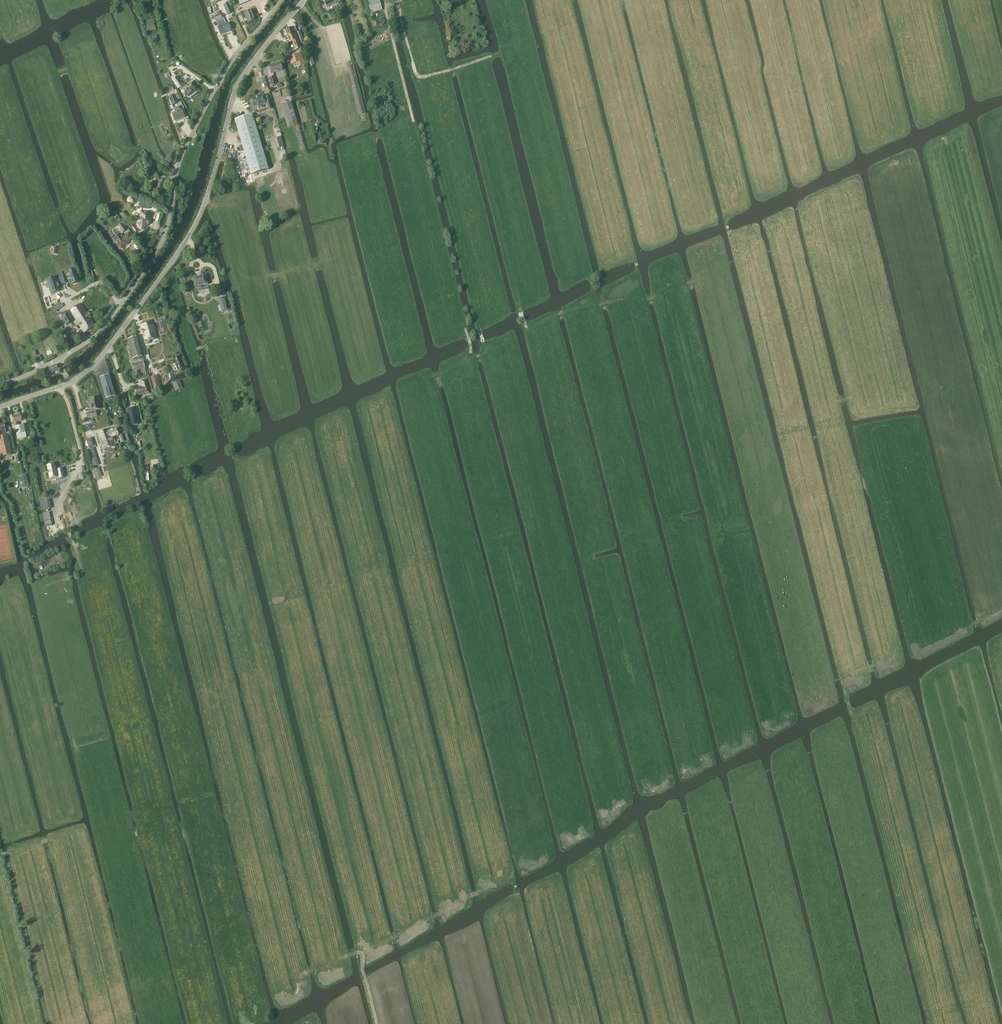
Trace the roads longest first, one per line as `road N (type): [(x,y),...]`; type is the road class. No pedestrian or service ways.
road 1 (tertiary): [(70,383),(96,363),(186,239),(238,84),(304,0)]
road 2 (unclassified): [(59,360),(107,322),(146,270),(167,228),(188,141),(232,61),(281,0)]

